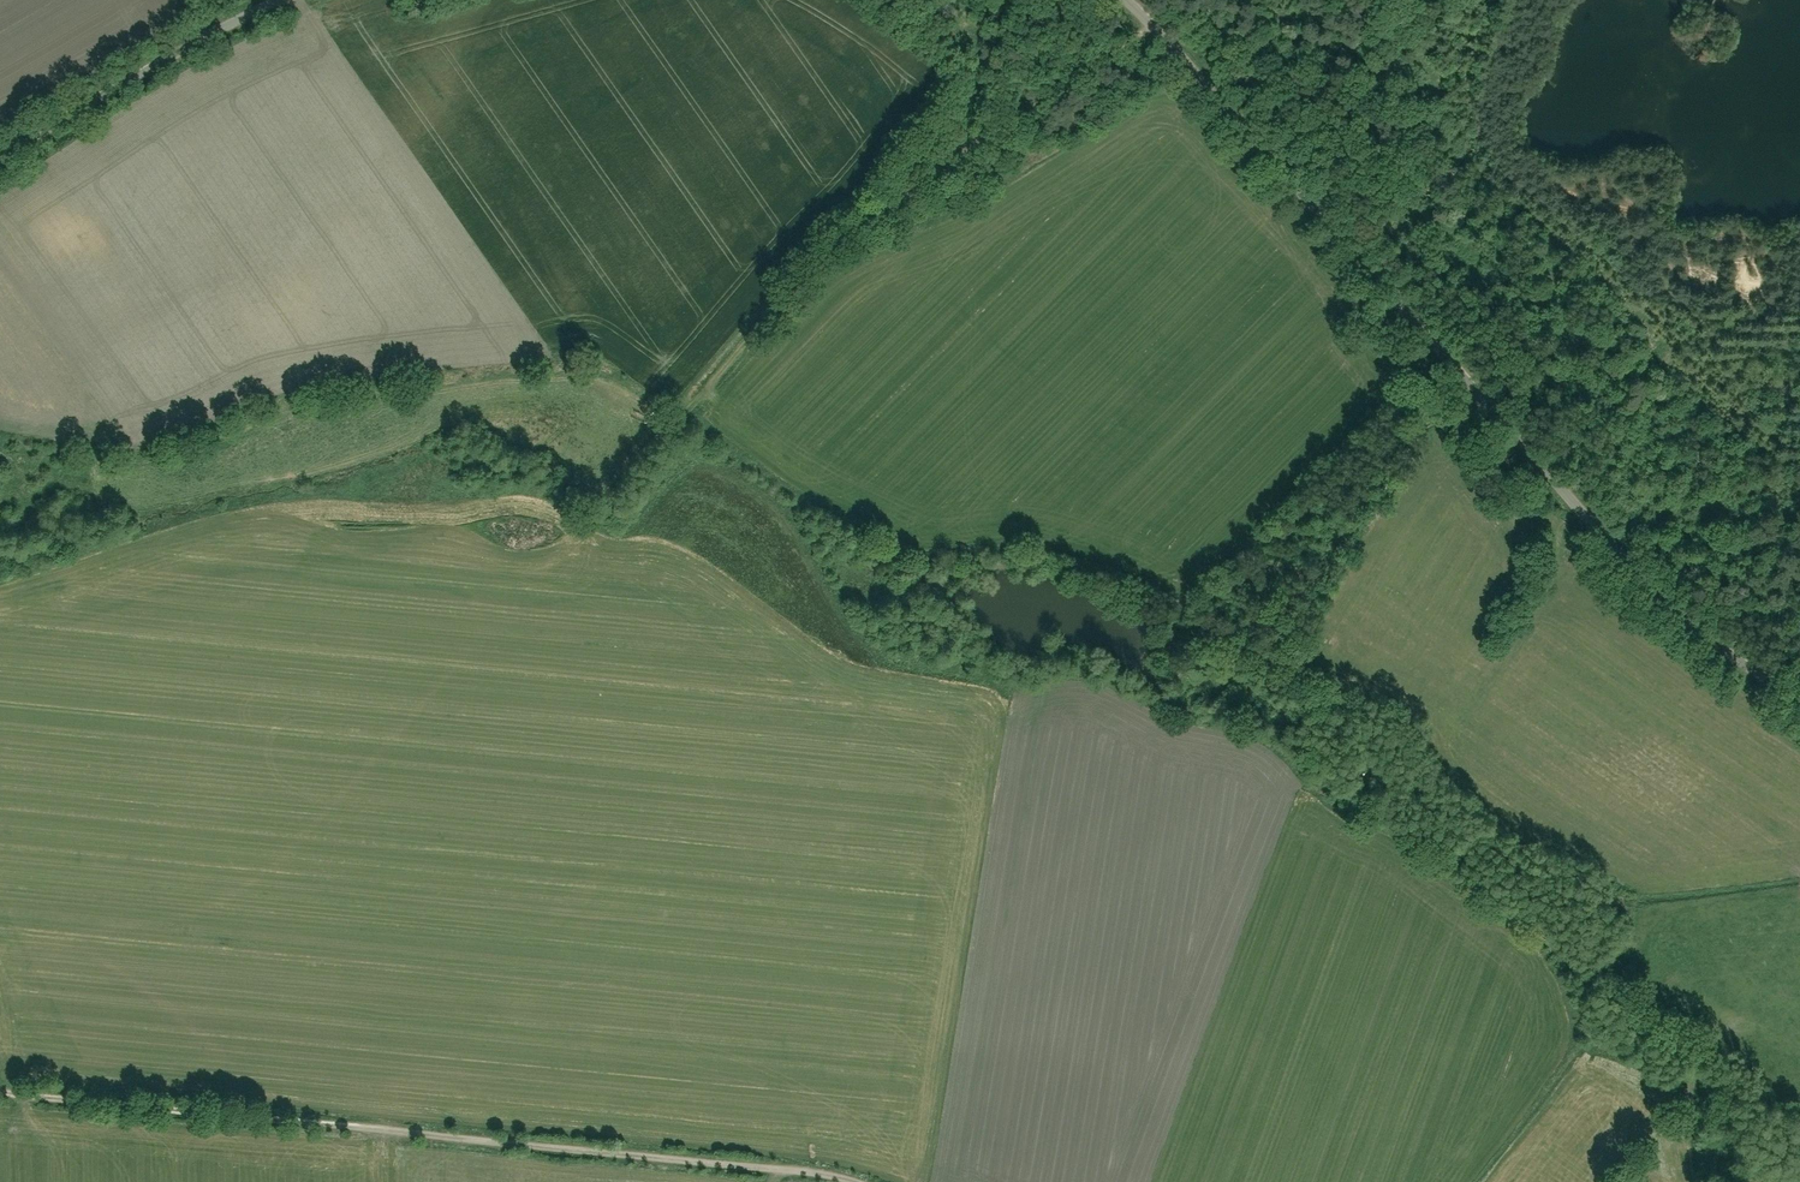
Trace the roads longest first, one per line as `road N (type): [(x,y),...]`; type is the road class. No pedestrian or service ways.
road 1 (unclassified): [(1799,700),(1744,668),(1629,569),(1187,61),(1124,0)]
road 2 (track): [(0,1081),(86,1082),(229,1109),(566,1138),(889,1181)]
road 3 (residential): [(271,0),(0,145)]

